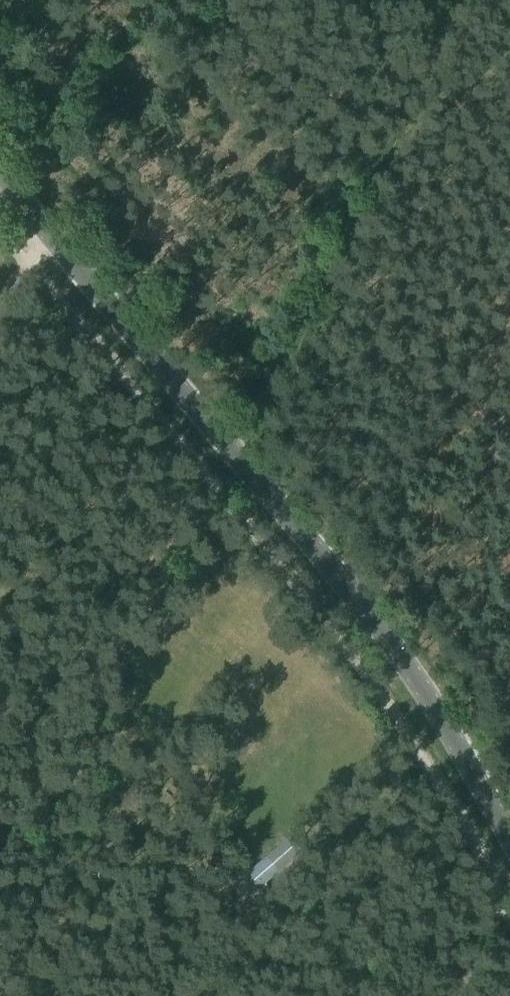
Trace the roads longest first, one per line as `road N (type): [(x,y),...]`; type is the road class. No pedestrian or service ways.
road 1 (tertiary): [(509,835),(404,661),(0,175)]
road 2 (track): [(457,0),(239,461)]

